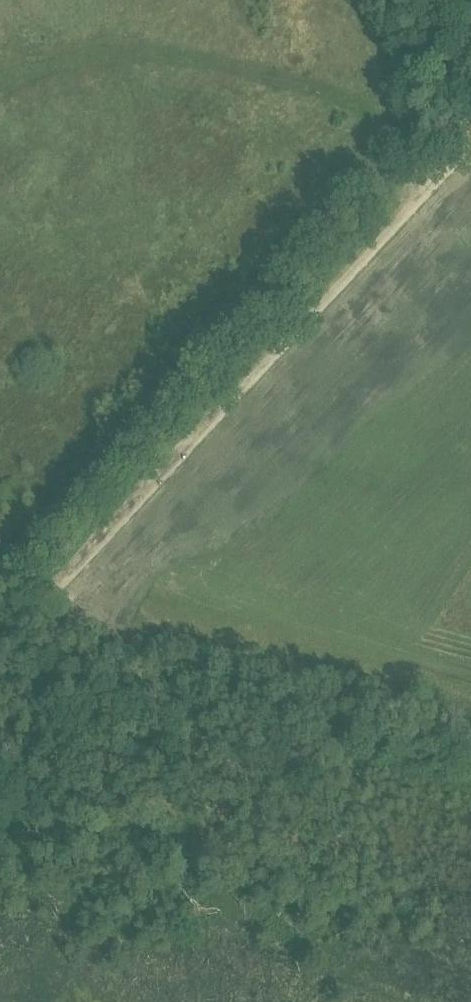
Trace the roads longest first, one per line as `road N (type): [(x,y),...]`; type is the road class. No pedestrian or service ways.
road 1 (track): [(470,133),(51,587),(0,627)]

